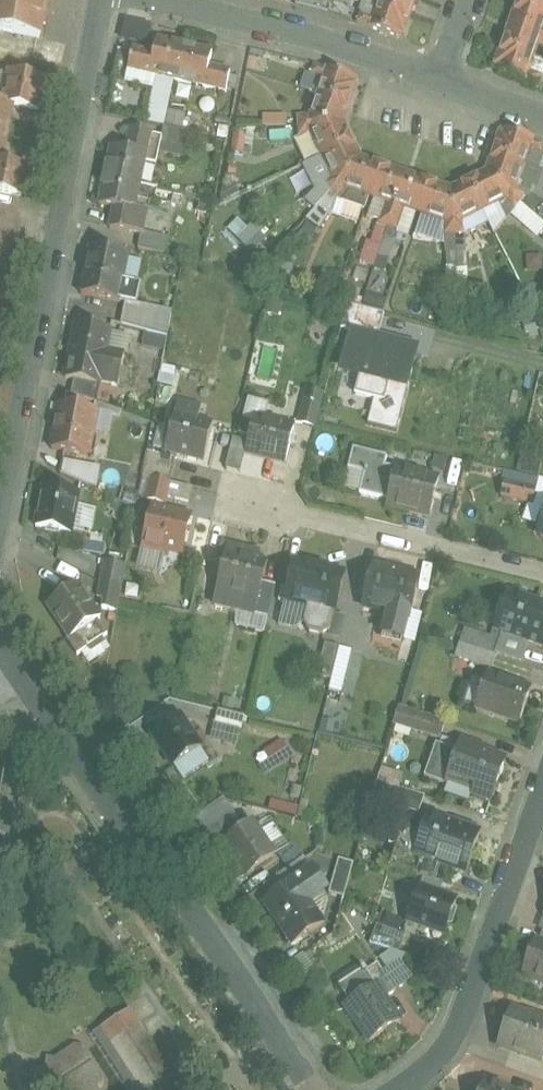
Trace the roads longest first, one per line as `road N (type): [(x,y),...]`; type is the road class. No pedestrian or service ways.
road 1 (residential): [(0,641),(318,1089)]
road 2 (residential): [(99,0),(0,540)]
road 3 (residential): [(542,799),(468,1011),(435,1060),(396,1089)]
road 4 (residential): [(542,577),(241,500)]
road 5 (residential): [(153,0),(440,73)]

